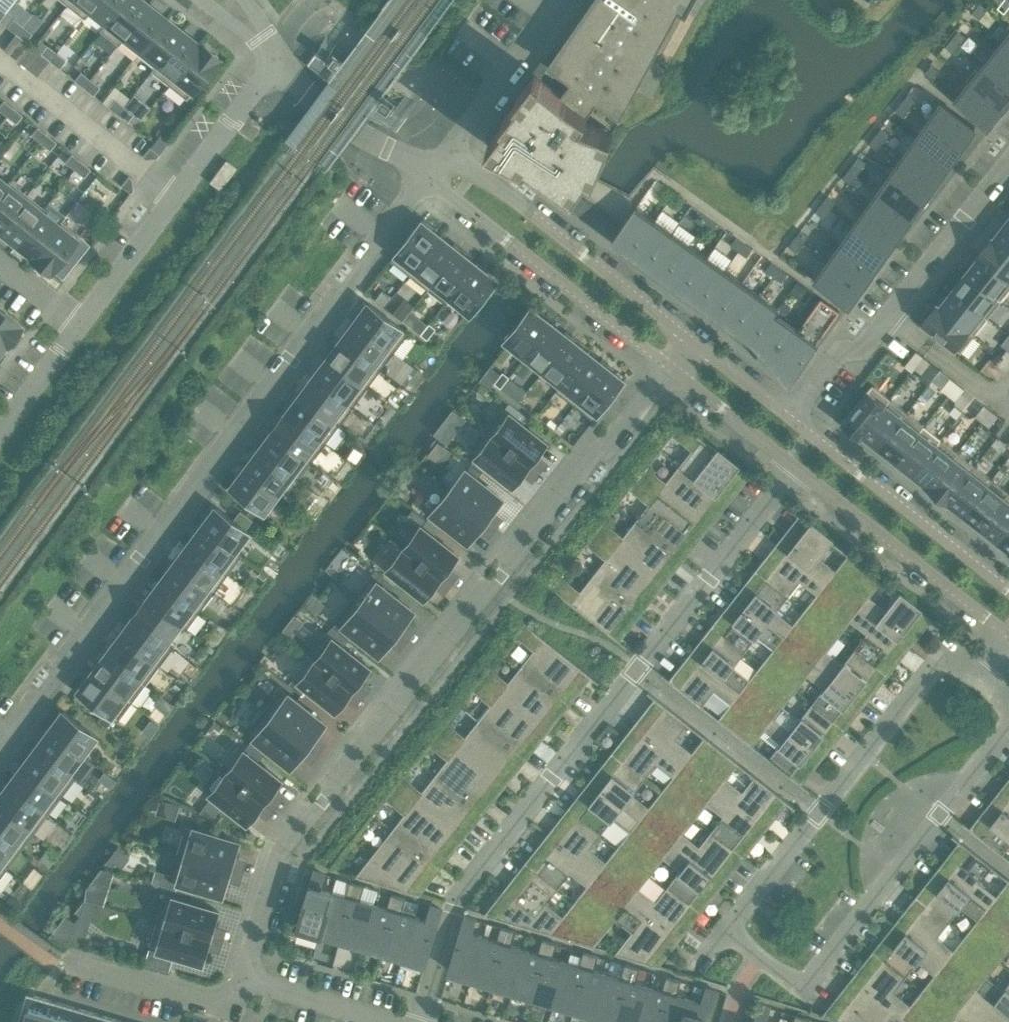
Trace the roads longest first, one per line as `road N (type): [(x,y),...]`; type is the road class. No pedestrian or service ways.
road 1 (residential): [(981,678),(948,652),(726,934),(801,992),(1008,727)]
road 2 (residential): [(671,369),(286,842),(247,980)]
road 3 (residential): [(435,169),(0,747)]
road 4 (residential): [(795,468),(455,898),(420,1021)]
road 5 (residential): [(276,57),(80,326)]
road 6 (residential): [(1008,164),(795,418)]
road 7 (residential): [(695,342),(492,182),(459,168),(435,169)]
road 8 (residential): [(435,169),(447,194),(671,369)]
road 9 (residential): [(1008,589),(795,418)]
road 10 (residential): [(795,468),(1008,637)]
road 11 (residential): [(563,0),(435,169)]
road 12 (residential): [(247,980),(214,1008),(56,964)]
road 13 (residential): [(276,57),(303,92),(359,137),(435,169)]
road 14 (residential): [(671,369),(795,468)]
road 15 (residential): [(385,1021),(247,980)]
road 16 (residential): [(80,326),(0,435)]
road 17 (residential): [(795,418),(695,342)]

